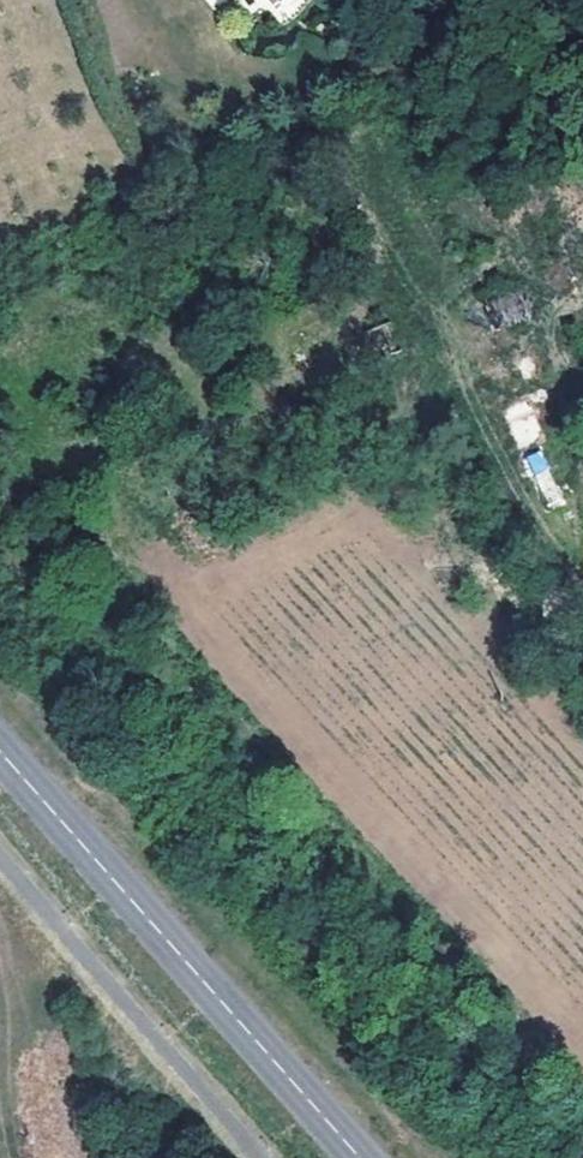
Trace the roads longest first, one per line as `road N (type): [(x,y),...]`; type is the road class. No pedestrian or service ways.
road 1 (secondary): [(0,751),(359,1157)]

